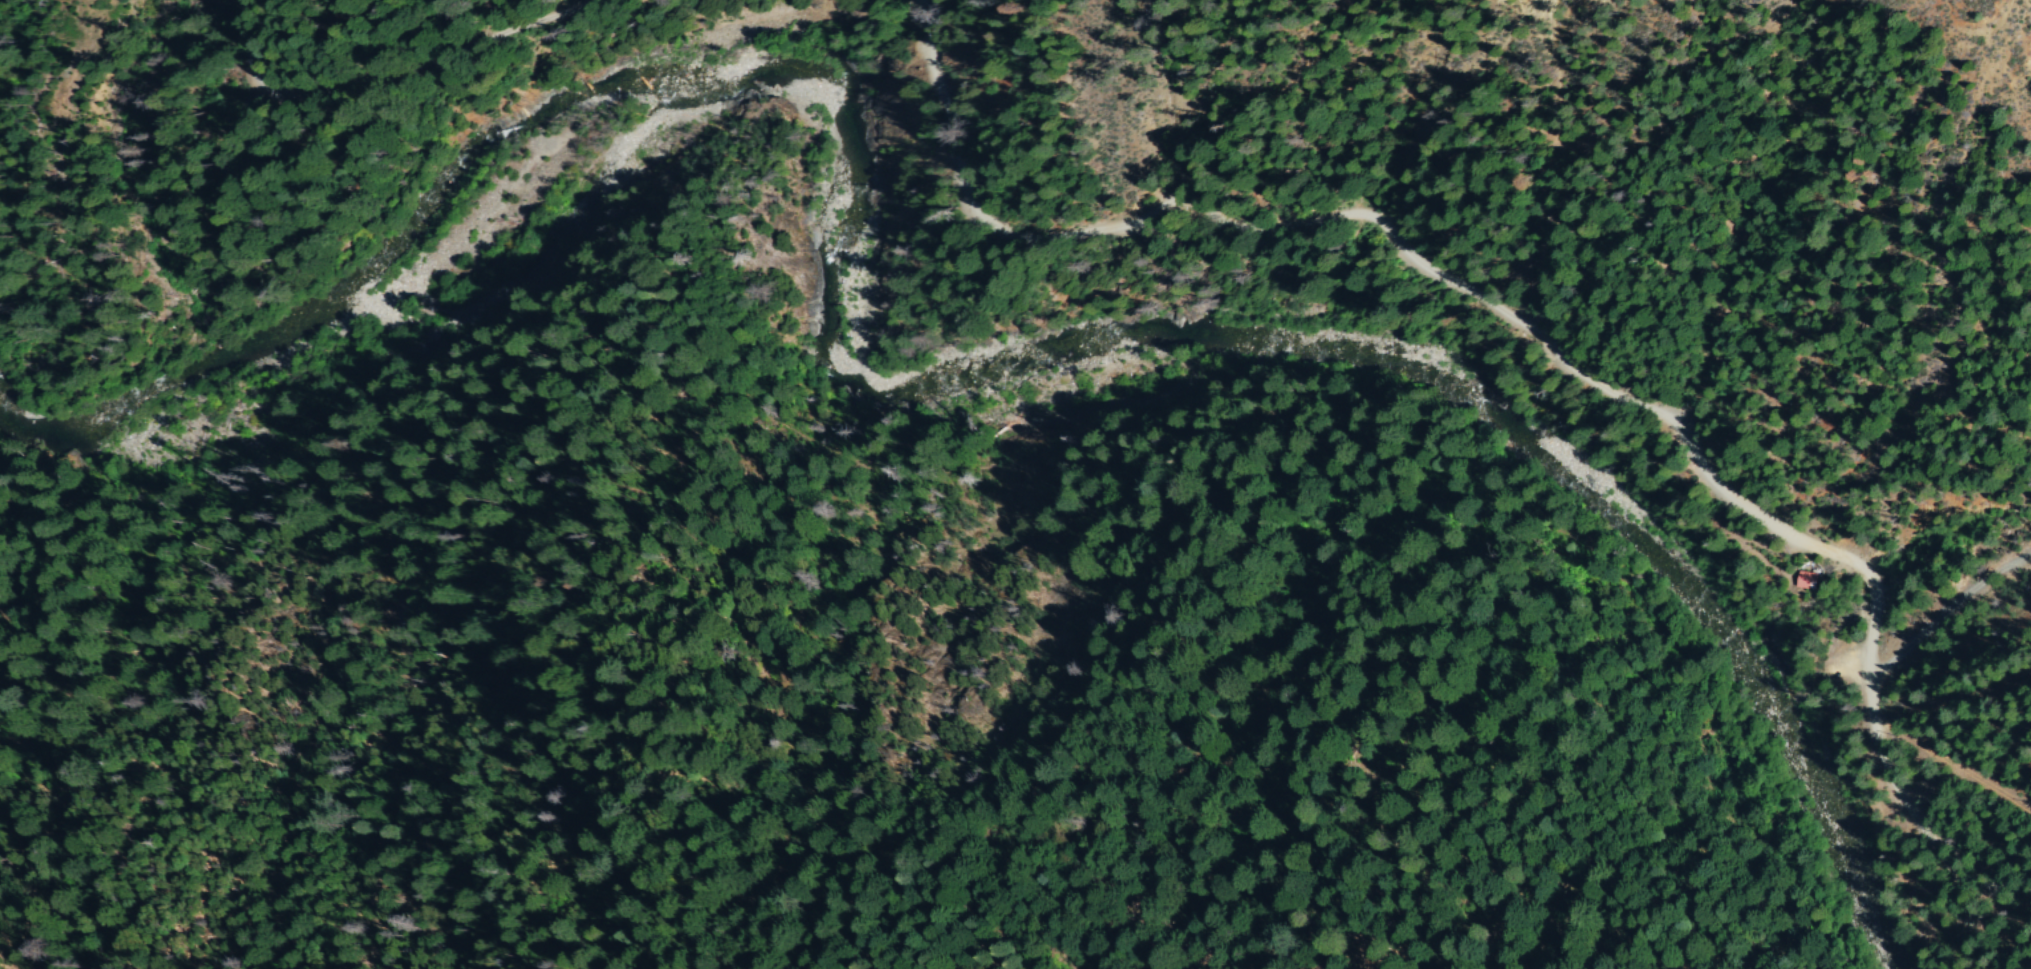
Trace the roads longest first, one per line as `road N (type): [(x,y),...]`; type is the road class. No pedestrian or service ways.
road 1 (residential): [(1874,589),(1873,683),(1894,776),(1937,856),(1996,888),(2030,894)]

